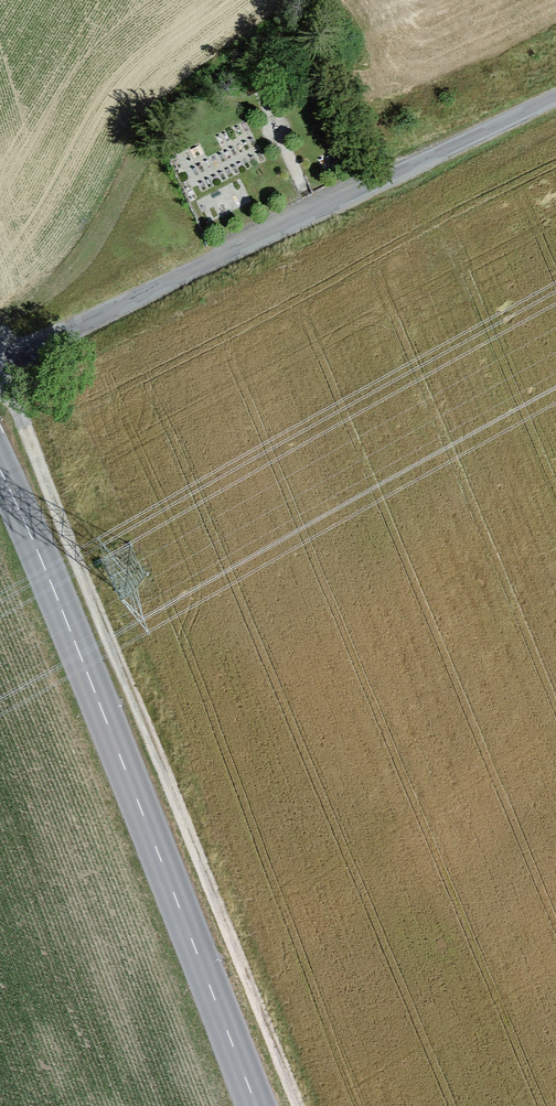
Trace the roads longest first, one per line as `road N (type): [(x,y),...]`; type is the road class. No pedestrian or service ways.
road 1 (track): [(300,1105),(3,359)]
road 2 (secondary): [(0,471),(254,1105)]
road 3 (residential): [(555,108),(0,360)]

